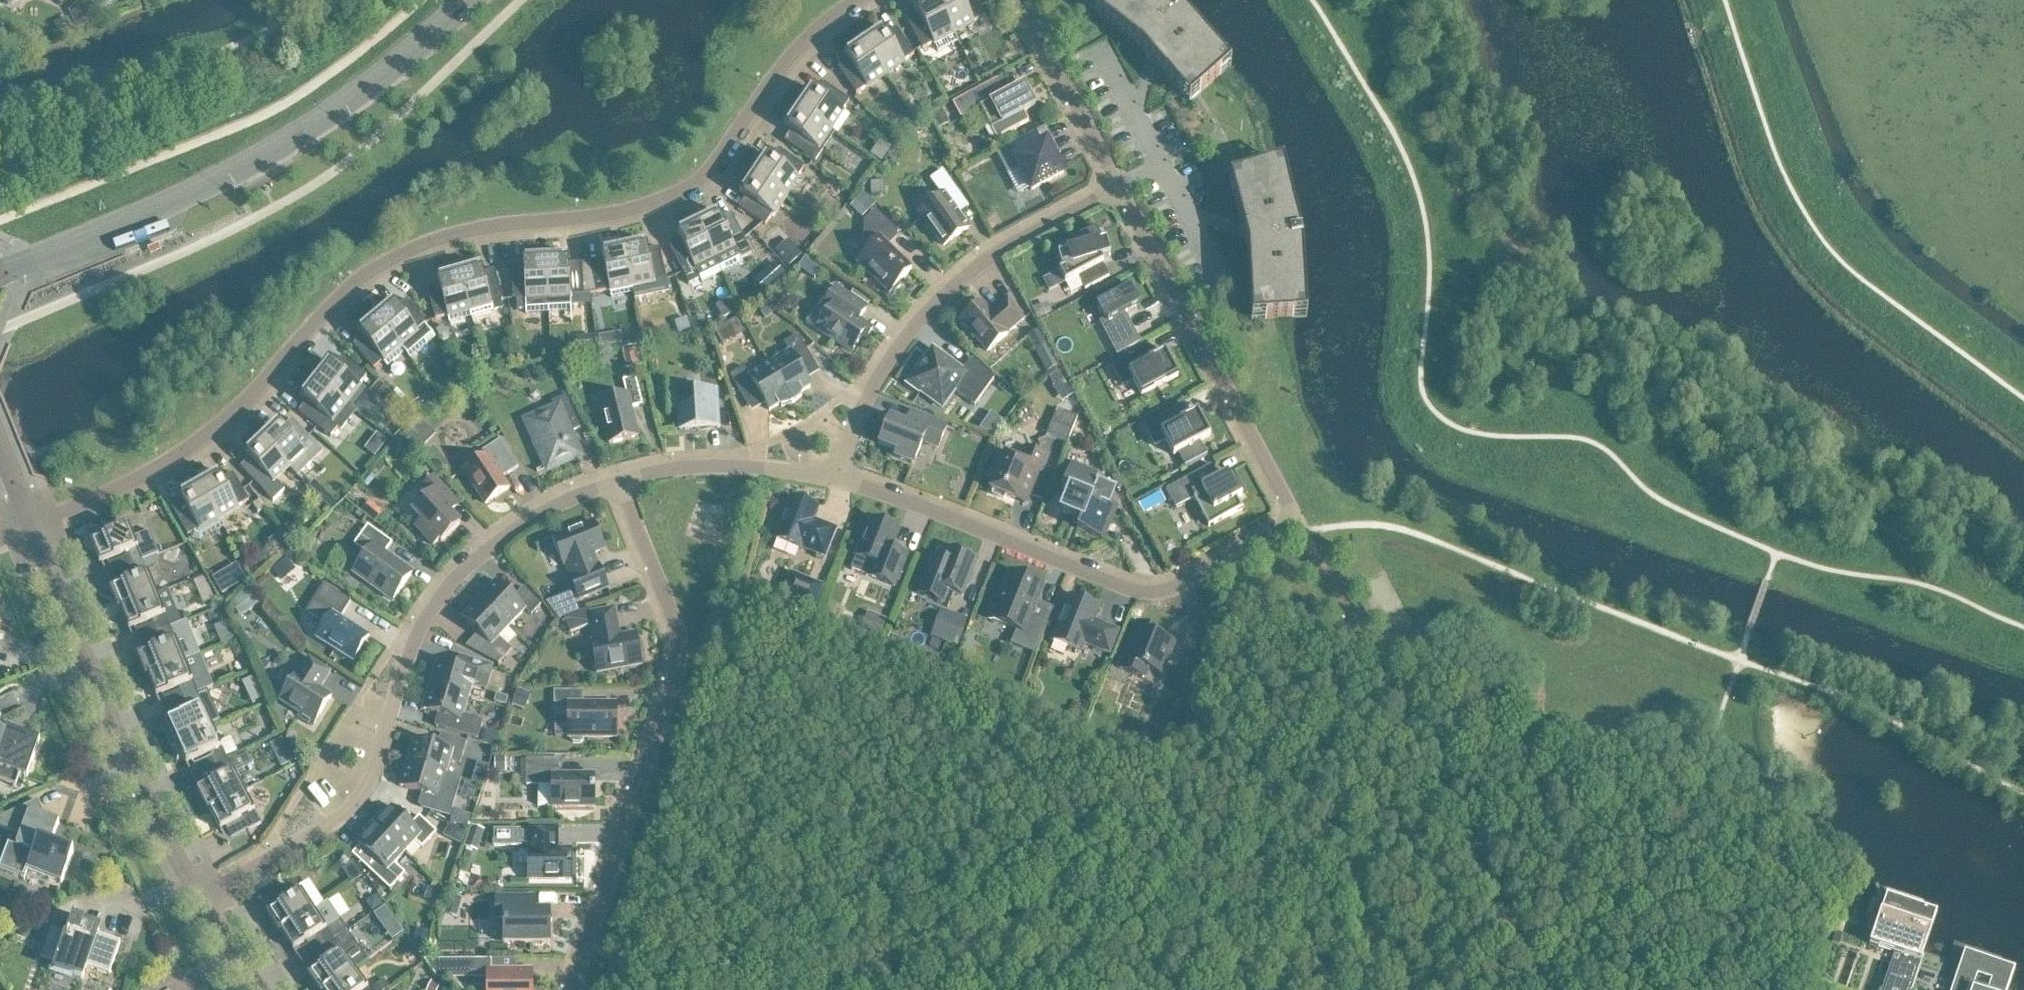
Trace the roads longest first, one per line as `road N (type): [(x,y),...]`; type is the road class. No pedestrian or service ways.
road 1 (residential): [(860,0),(779,76),(703,180),(628,215),(460,234),(368,274),(183,460),(31,527)]
road 2 (residential): [(620,478),(499,531),(450,578),(411,645),(377,772),(340,818),(201,900)]
road 3 (tertiary): [(0,274),(177,203),(299,137),(381,80),(469,0)]
road 4 (residential): [(588,989),(691,678),(674,606),(620,478)]
road 5 (residential): [(1297,521),(1186,586),(1147,593),(835,477)]
road 6 (residential): [(835,477),(886,351),(962,279),(1119,189)]
road 7 (residential): [(201,900),(117,750),(31,527)]
road 8 (residential): [(1297,521),(1119,189)]
road 9 (residential): [(835,477),(749,461),(620,478)]
road 10 (residential): [(1119,189),(1019,0)]

